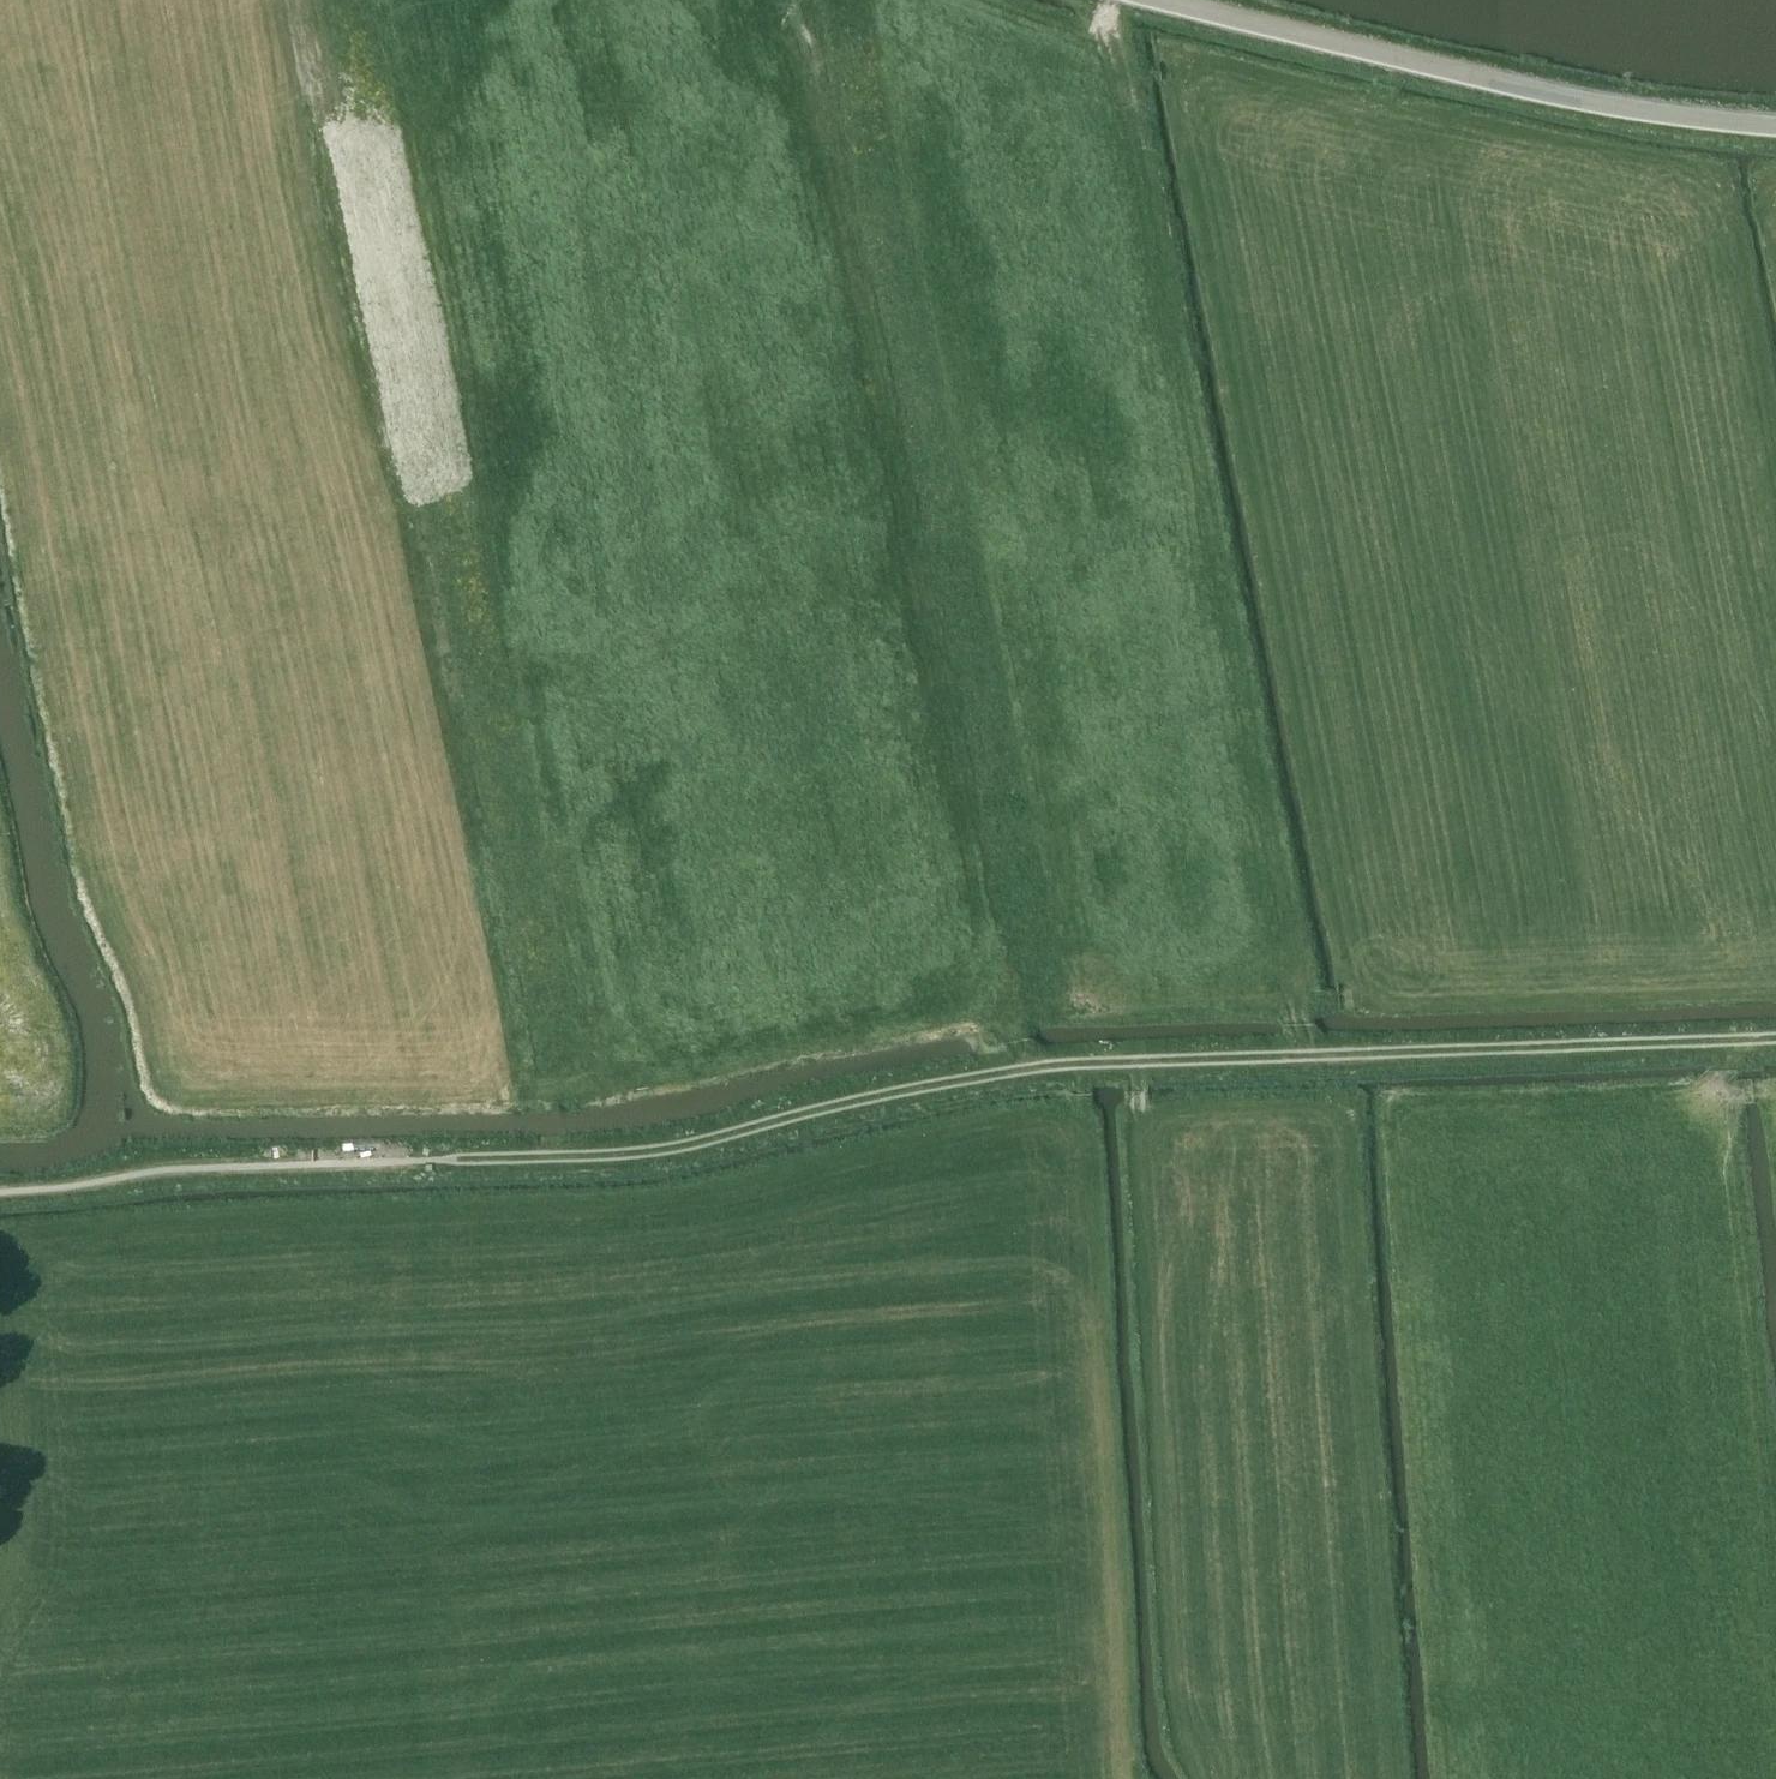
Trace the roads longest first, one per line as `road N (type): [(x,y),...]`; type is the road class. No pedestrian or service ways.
road 1 (tertiary): [(1144,0),(1493,86),(1775,133)]

